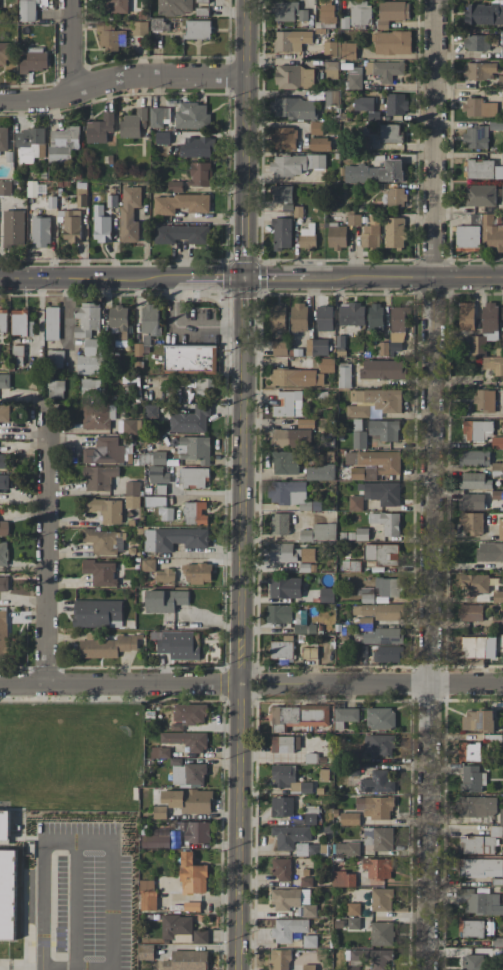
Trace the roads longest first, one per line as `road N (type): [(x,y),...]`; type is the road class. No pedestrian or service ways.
road 1 (tertiary): [(245,0),(239,684)]
road 2 (residential): [(430,277),(427,684)]
road 3 (residential): [(39,399),(43,684)]
road 4 (residential): [(427,684),(428,969)]
road 5 (tertiary): [(239,684),(239,969)]
road 6 (residential): [(433,0),(430,277)]
road 7 (residential): [(502,684),(239,684)]
road 8 (residential): [(244,77),(115,76),(53,98),(0,100)]
road 9 (residential): [(239,684),(0,684)]
road 10 (tertiary): [(0,278),(185,277)]
road 11 (tertiary): [(308,277),(430,277)]

